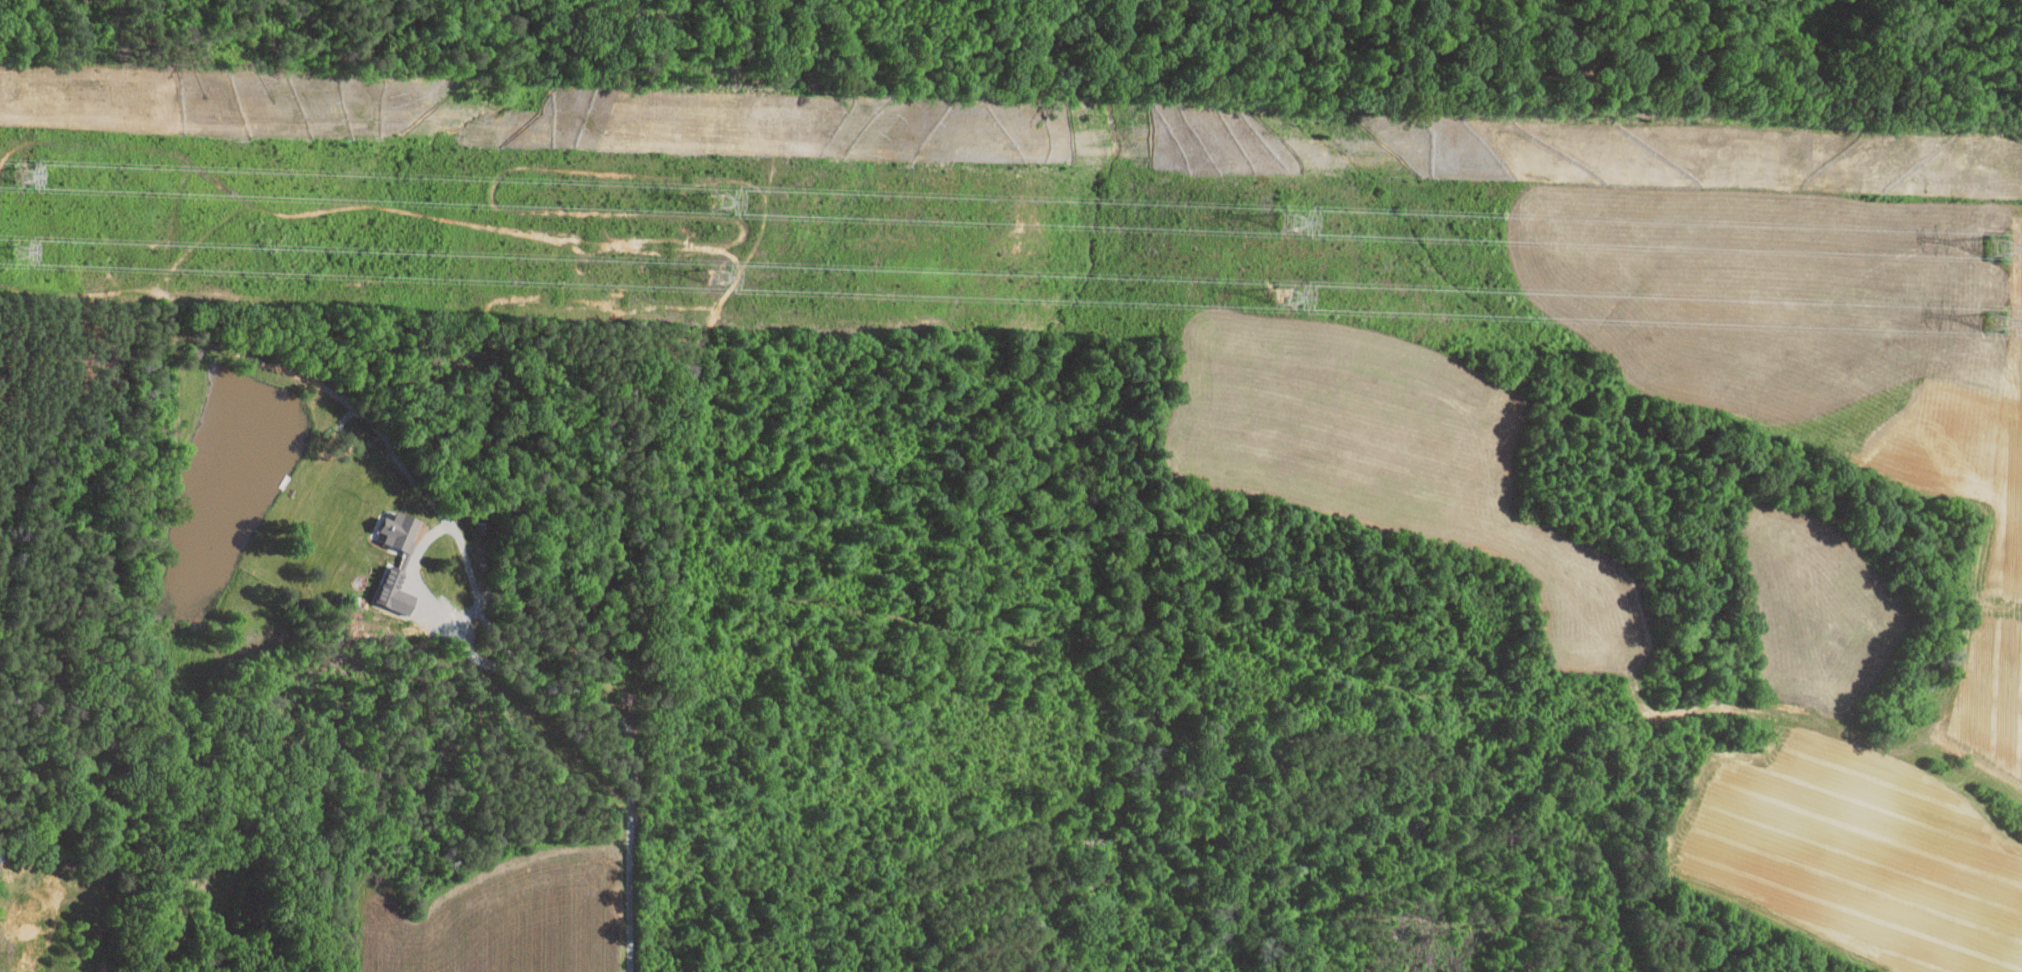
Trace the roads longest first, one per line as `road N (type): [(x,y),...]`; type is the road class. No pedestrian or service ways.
road 1 (track): [(2021,823),(1919,762),(1701,713),(1592,731),(1457,856),(1244,928)]

